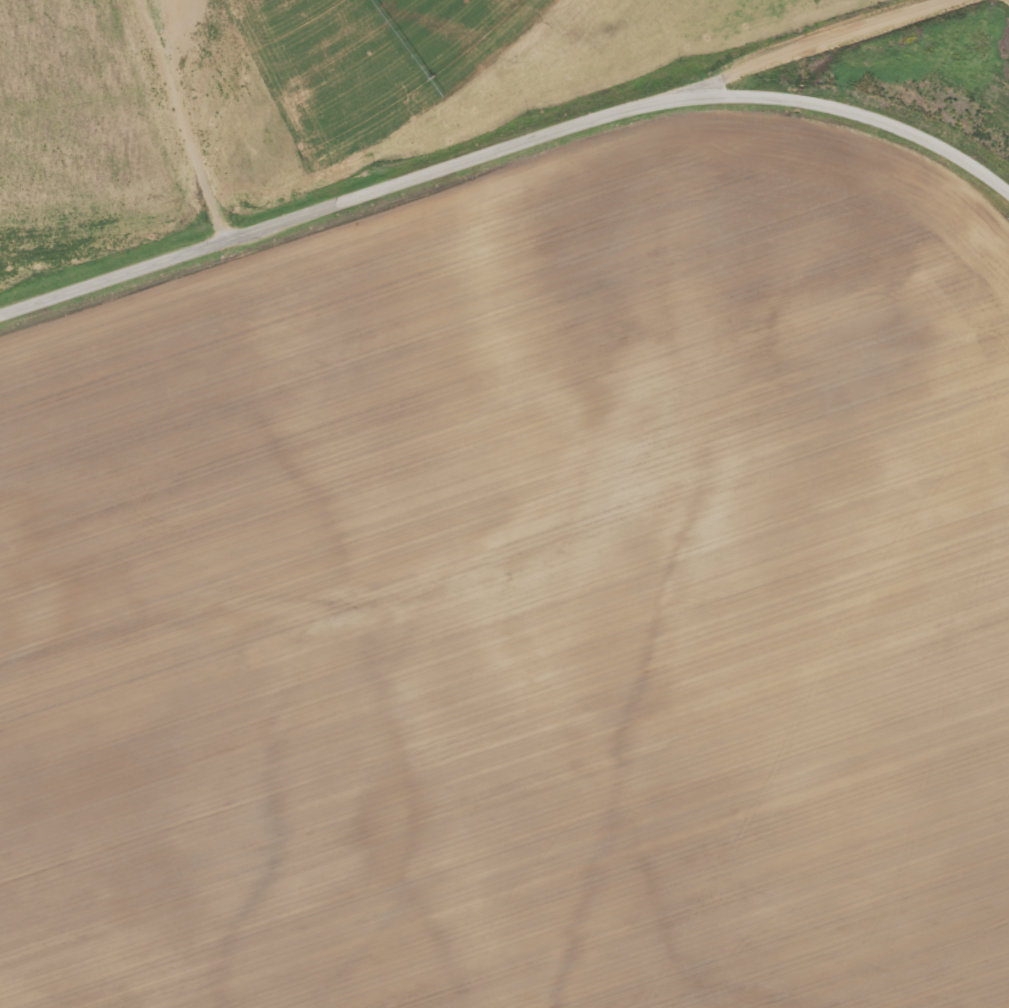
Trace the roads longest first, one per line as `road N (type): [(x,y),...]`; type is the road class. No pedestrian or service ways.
road 1 (secondary): [(0,312),(667,93),(735,89),(831,100),(902,125),(1008,191)]
road 2 (residential): [(342,199),(270,0)]

